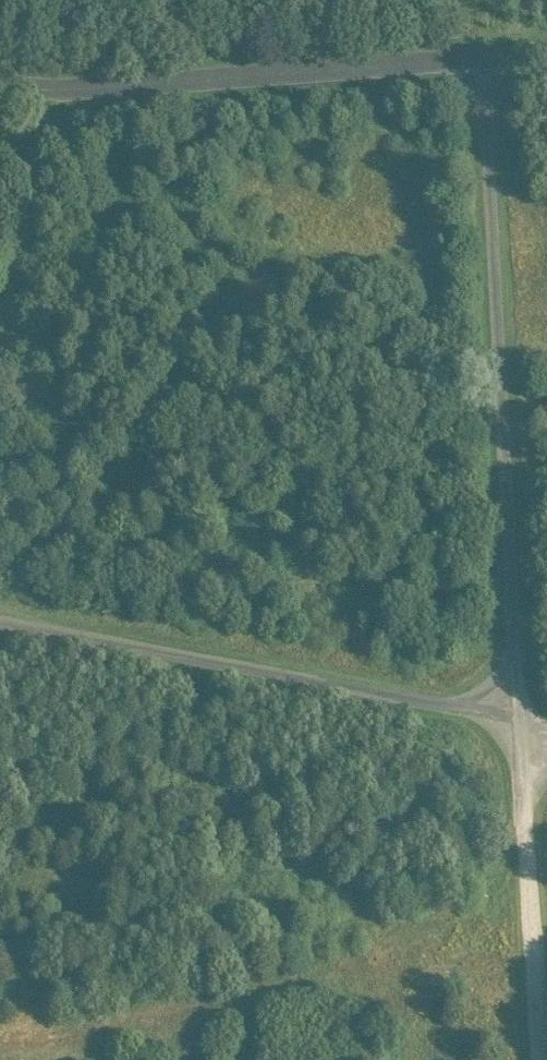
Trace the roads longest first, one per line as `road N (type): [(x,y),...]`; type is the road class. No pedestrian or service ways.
road 1 (unclassified): [(490,57),(519,715)]
road 2 (unclassified): [(519,715),(0,617)]
road 3 (unclassified): [(0,80),(53,90),(490,57)]
road 4 (unclassified): [(519,715),(541,1059)]

